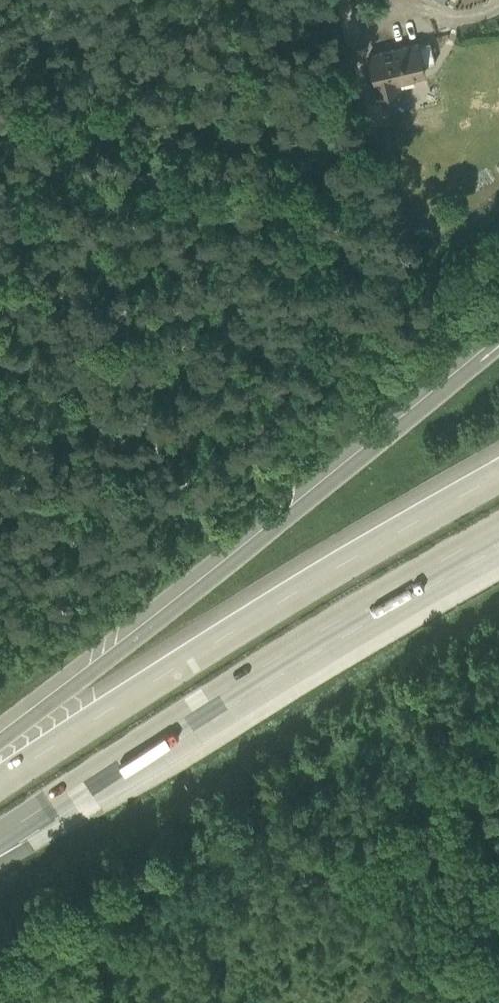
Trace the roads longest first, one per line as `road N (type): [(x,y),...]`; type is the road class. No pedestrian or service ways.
road 1 (motorway): [(498,350),(0,756)]
road 2 (motorway): [(0,848),(498,532)]
road 3 (motorway): [(498,481),(0,793)]

